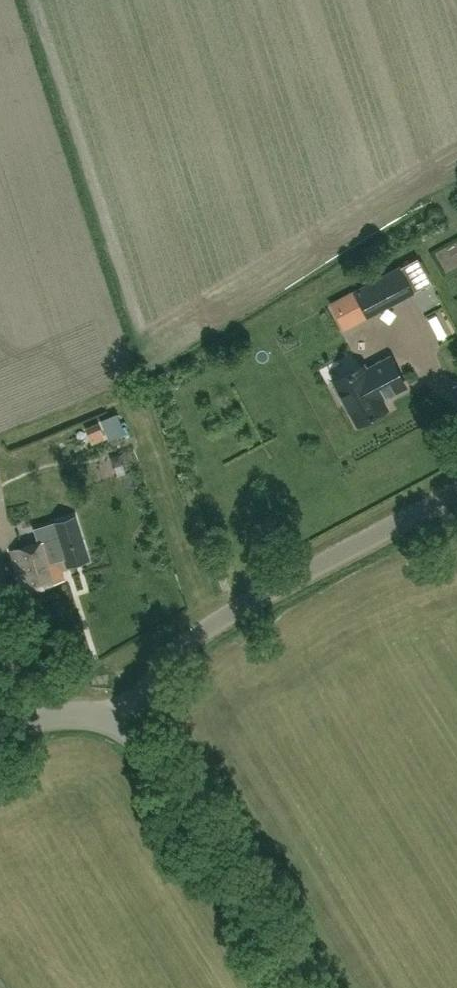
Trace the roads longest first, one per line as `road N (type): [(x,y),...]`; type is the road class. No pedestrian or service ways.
road 1 (unclassified): [(122,728),(187,640),(215,619),(456,491)]
road 2 (tertiary): [(300,987),(155,754),(122,728)]
road 3 (tertiary): [(0,733),(59,714),(122,728)]

